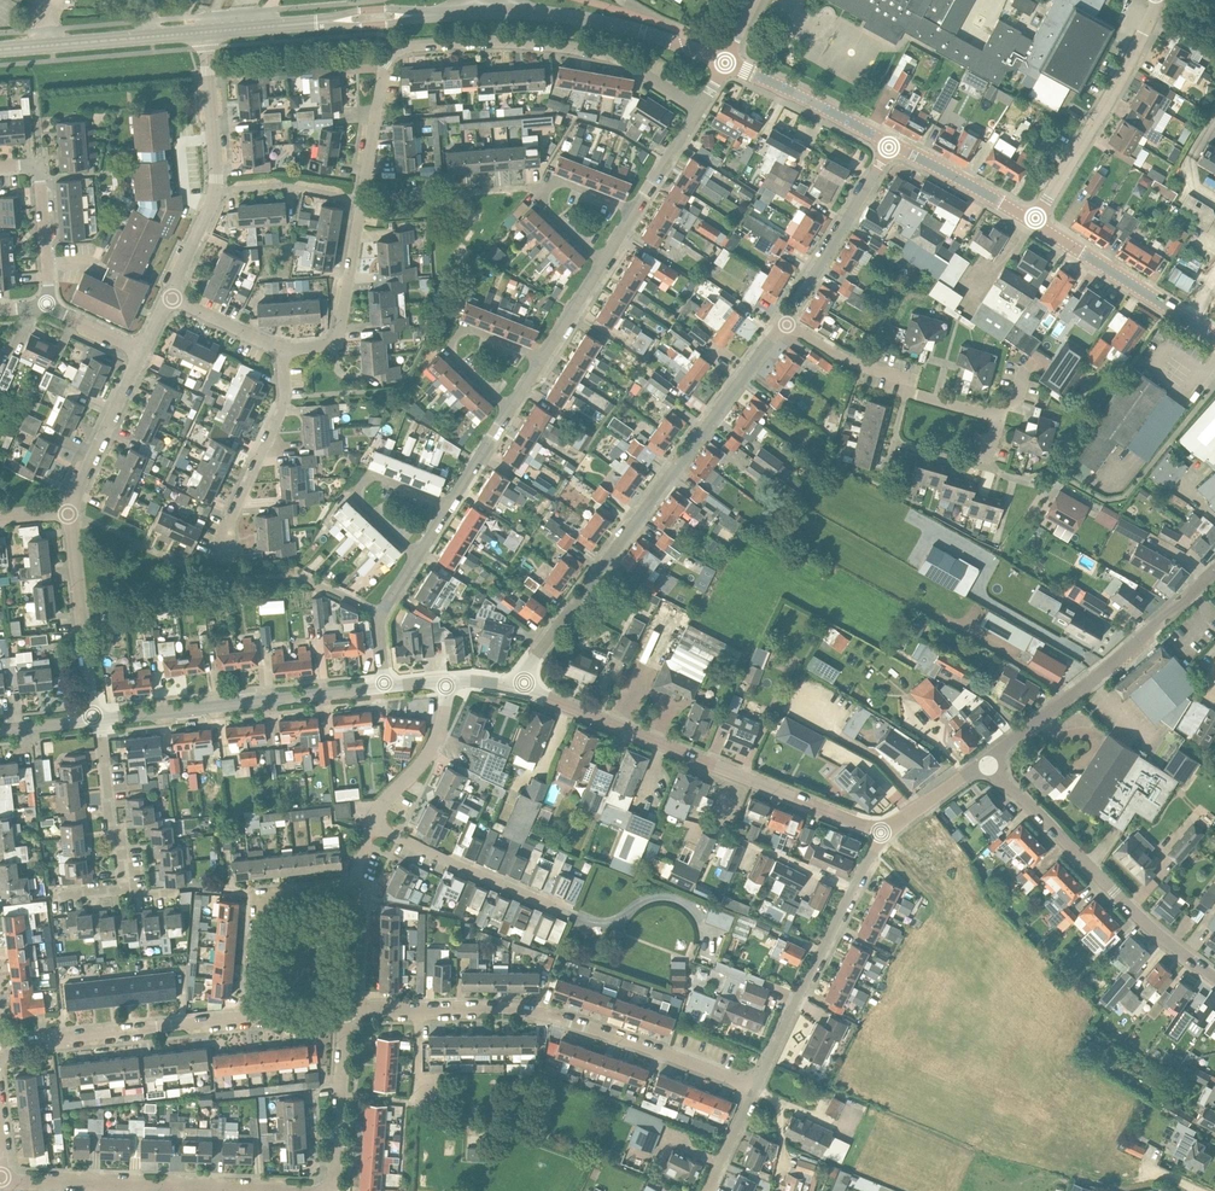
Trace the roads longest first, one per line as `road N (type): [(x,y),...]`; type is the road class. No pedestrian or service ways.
road 1 (residential): [(3,1182),(324,1188),(332,1172),(346,1011)]
road 2 (residential): [(363,199),(383,72),(400,47),(499,42),(594,52),(633,64),(698,110)]
road 3 (residential): [(784,323),(539,643),(521,687)]
road 4 (residential): [(346,1011),(542,1014),(755,1088)]
road 5 (tertiary): [(521,687),(881,828)]
road 6 (residential): [(1032,1108),(1055,1054),(894,824)]
road 7 (residential): [(1214,978),(1144,923),(984,763)]
road 8 (tertiary): [(984,763),(1214,572)]
road 9 (tertiary): [(97,719),(387,687)]
road 10 (residential): [(0,1044),(255,1015)]
road 11 (residential): [(1033,222),(1116,89),(1155,0)]
road 12 (secondary): [(726,62),(585,17),(492,10)]
road 13 (residential): [(998,417),(915,394),(889,373),(843,360),(784,323)]
road 14 (residential): [(755,1088),(855,889)]
road 15 (residential): [(569,912),(371,825)]
road 16 (secondary): [(1214,338),(1033,222)]
road 17 (residential): [(891,144),(784,323)]
road 18 (residential): [(97,719),(67,514)]
road 19 (secondary): [(206,32),(0,49)]
road 20 (residential): [(281,349),(338,341),(363,199)]
road 21 (residential): [(255,1015),(267,901),(352,889)]
road 22 (residential): [(225,536),(286,401),(281,349)]
road 23 (residential): [(510,409),(454,357),(451,343),(477,330),(543,357)]
road 24 (residential): [(418,555),(361,501),(361,486),(380,477),(449,505)]
road 25 (secondary): [(891,144),(726,62)]
road 26 (residential): [(363,199),(547,190)]
road 27 (residential): [(67,514),(143,351)]
road 28 (residential): [(871,1030),(1032,1108)]
road 29 (residential): [(125,890),(97,719)]
road 30 (residential): [(371,825),(433,744),(446,680)]
road 31 (residential): [(1053,1119),(1203,1190)]
road 32 (secondary): [(1033,222),(891,144)]
road 33 (residential): [(215,192),(206,32)]
road 34 (residential): [(215,192),(297,186),(363,199)]
road 35 (residential): [(48,306),(39,162)]
road 36 (residential): [(387,687),(380,615),(418,555)]
road 37 (secondary): [(439,14),(359,11),(316,23)]
road 38 (secondary): [(316,23),(360,27),(439,14)]
road 39 (residential): [(281,349),(170,297)]
road 40 (residential): [(346,1011),(352,889)]
road 41 (residential): [(855,889),(745,842)]

